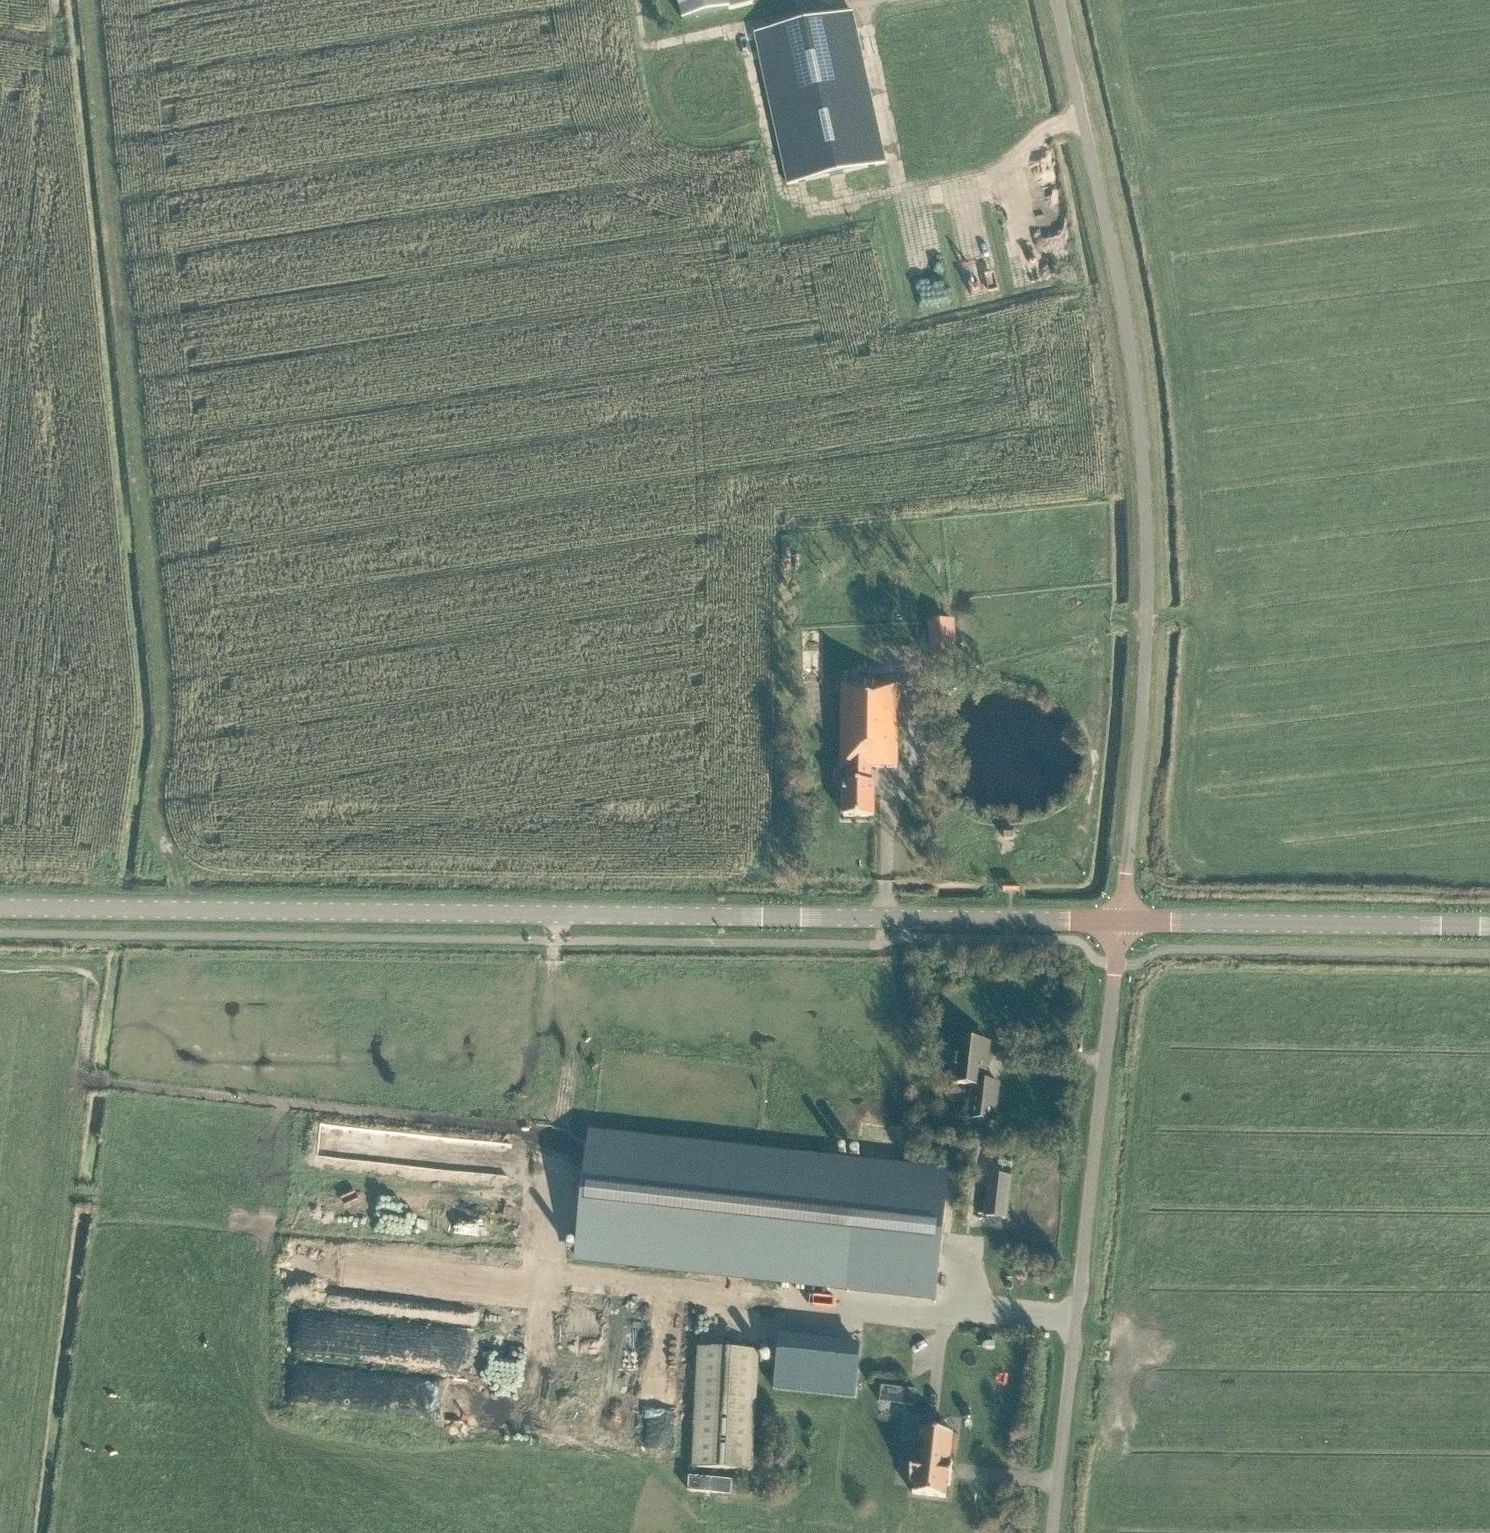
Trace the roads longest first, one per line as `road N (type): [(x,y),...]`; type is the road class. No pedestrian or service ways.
road 1 (tertiary): [(1121,918),(0,907)]
road 2 (unclassified): [(1121,918),(1144,738),(1152,580),(1143,415),(1062,0)]
road 3 (unclassified): [(1056,1532),(1121,918)]
road 4 (tertiary): [(1121,918),(1489,925)]

